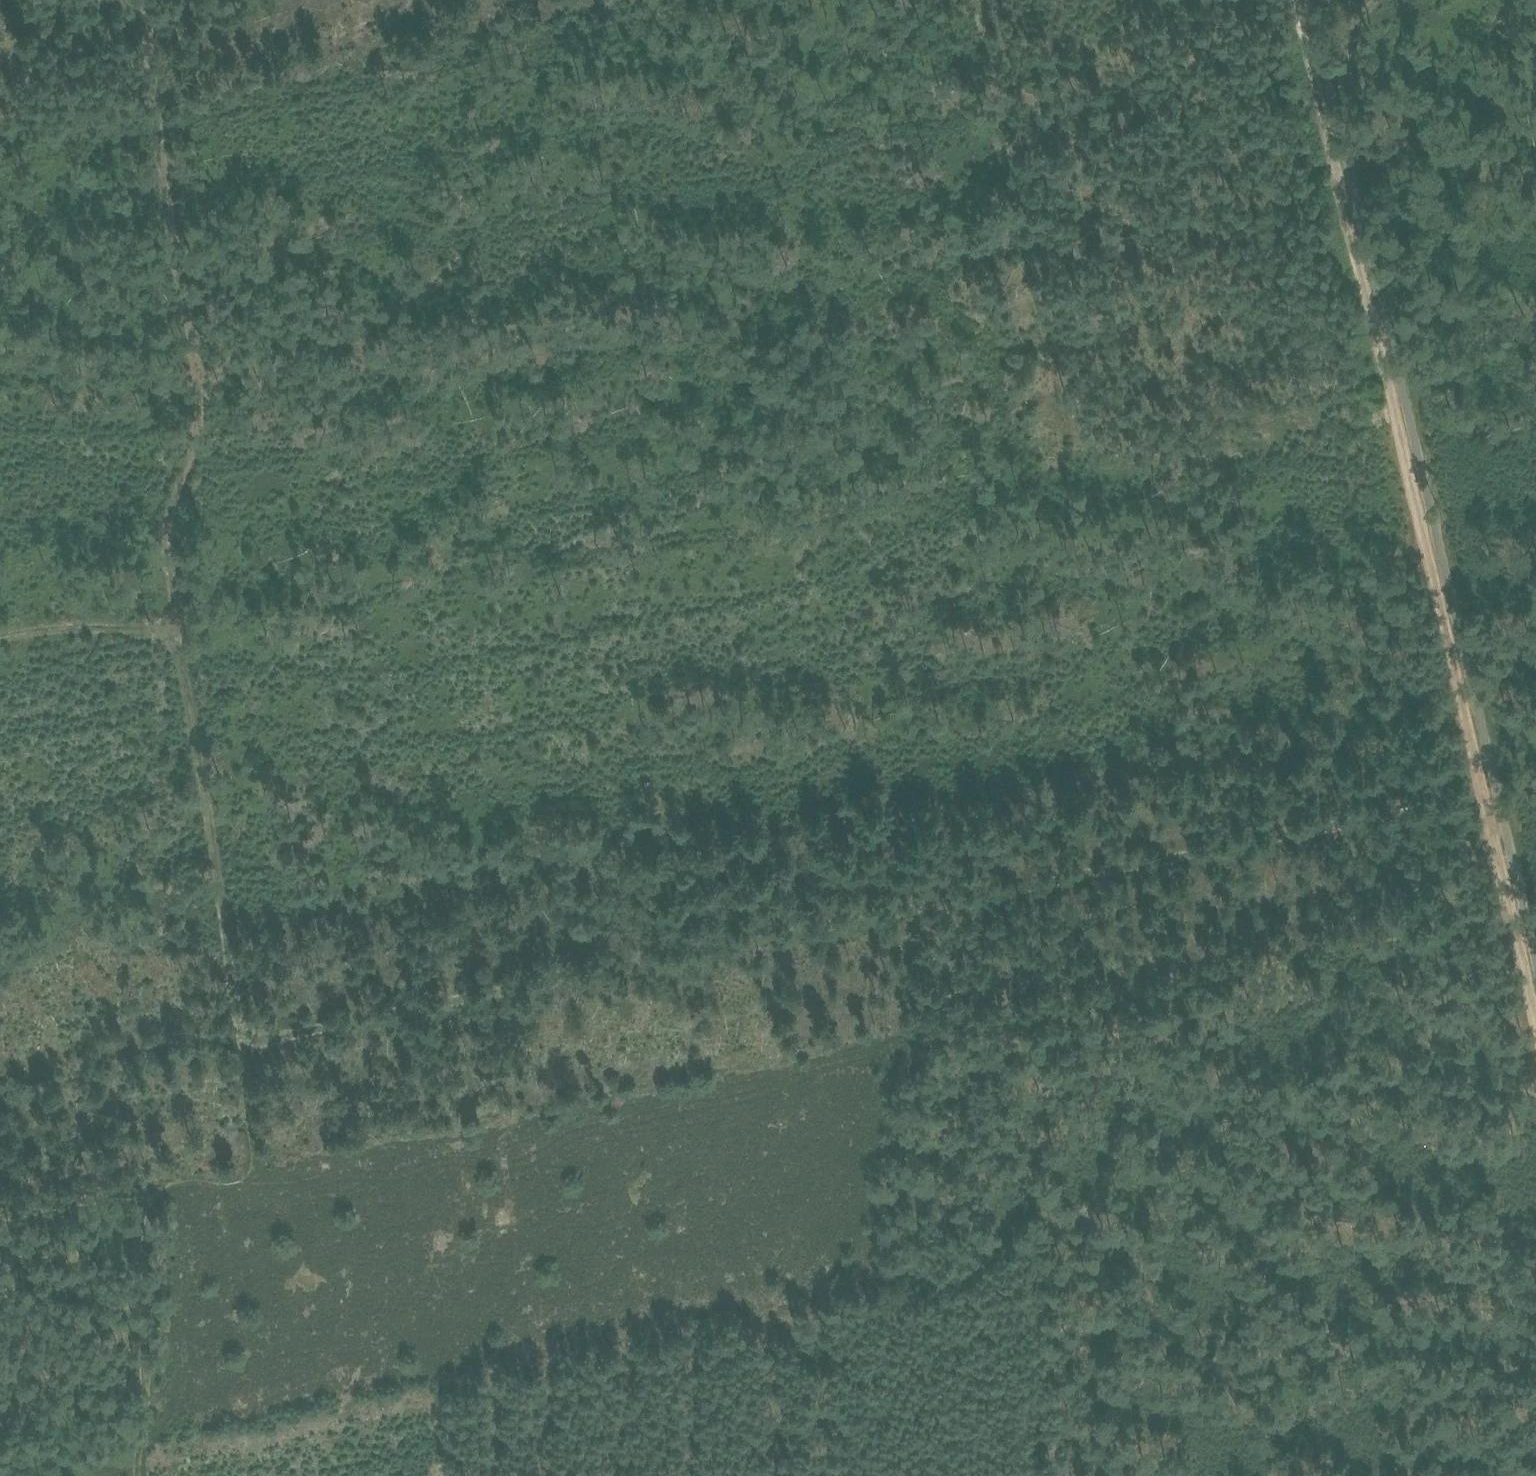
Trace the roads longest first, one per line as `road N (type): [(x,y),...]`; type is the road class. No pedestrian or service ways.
road 1 (track): [(1535,1073),(1280,0)]

